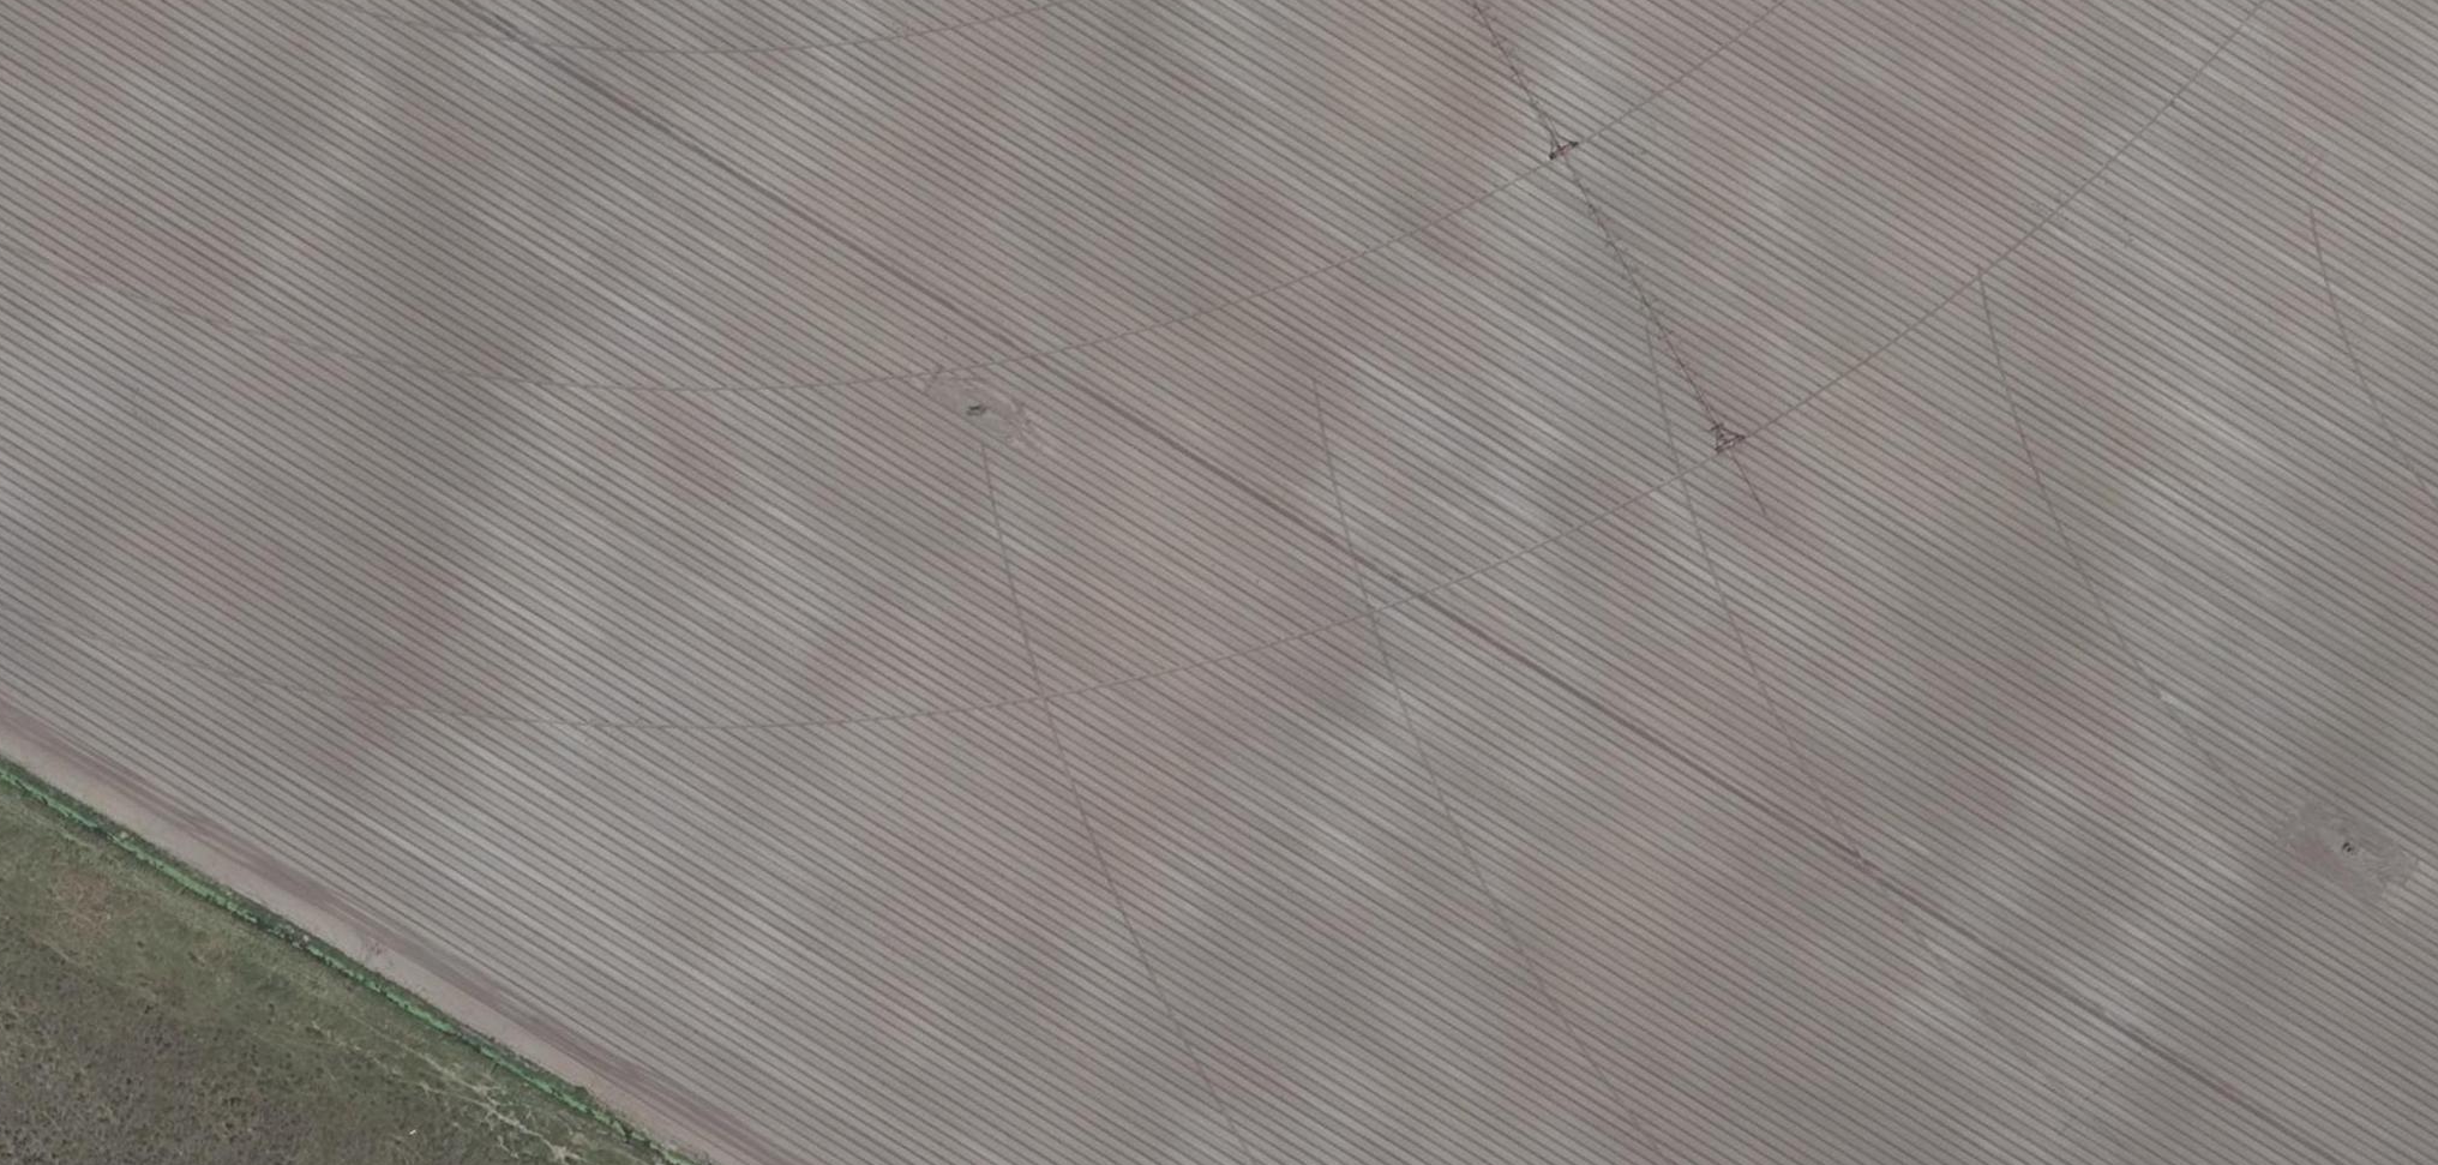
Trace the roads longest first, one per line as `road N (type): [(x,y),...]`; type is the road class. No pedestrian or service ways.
road 1 (track): [(0,741),(749,1164)]
road 2 (track): [(2142,1164),(2437,666)]

